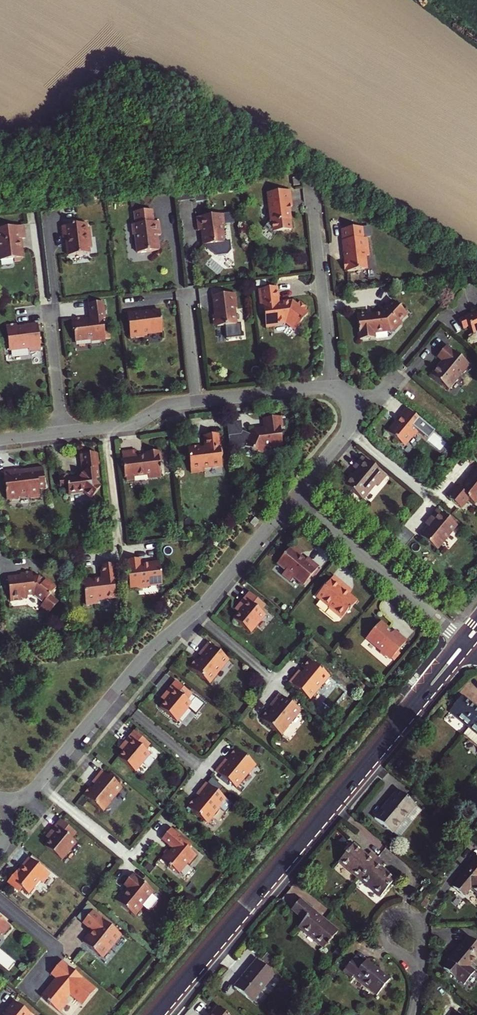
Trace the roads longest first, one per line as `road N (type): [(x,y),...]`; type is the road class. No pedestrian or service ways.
road 1 (secondary): [(156,1014),(466,643)]
road 2 (residential): [(6,797),(39,783),(292,498)]
road 3 (residential): [(466,643),(292,498)]
road 4 (residential): [(334,389),(312,195)]
road 5 (residential): [(334,389),(196,401)]
road 6 (residential): [(292,498),(351,422),(351,400),(334,389)]
road 7 (residential): [(196,401),(132,422),(63,432)]
road 8 (residential): [(63,432),(48,305)]

